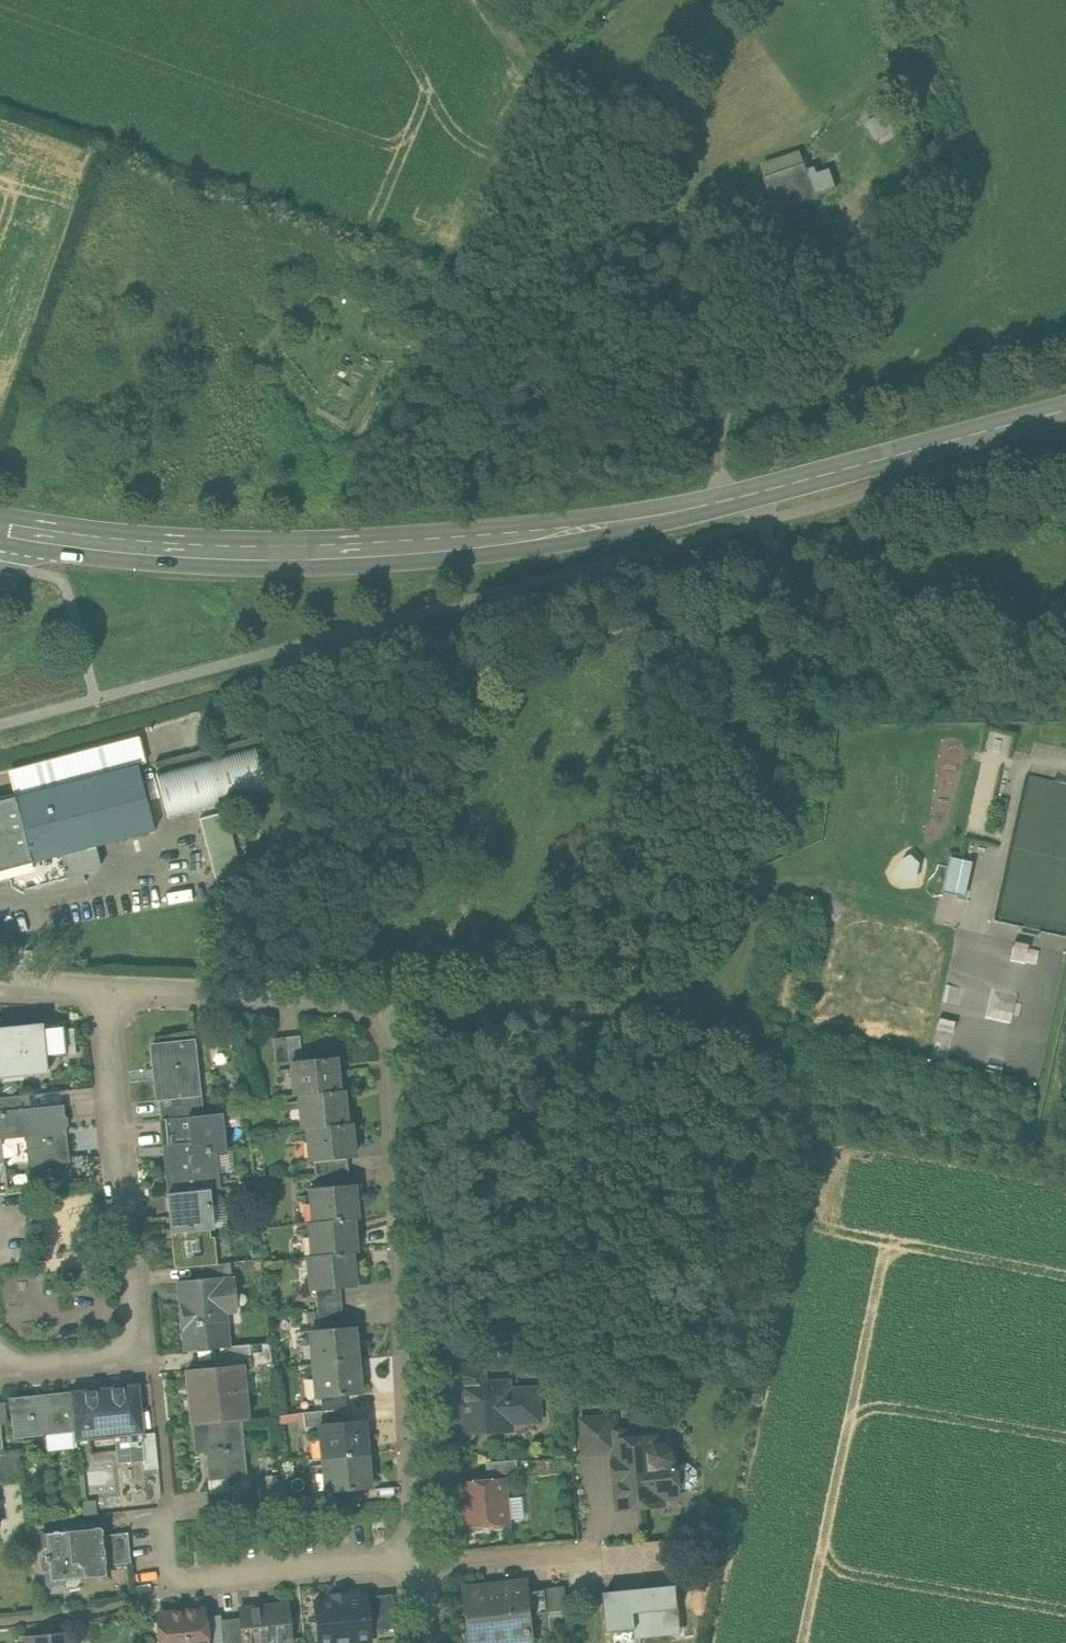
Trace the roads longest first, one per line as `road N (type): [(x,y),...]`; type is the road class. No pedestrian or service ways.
road 1 (secondary): [(0,530),(122,548),(262,553),(576,533),(1065,414)]
road 2 (residential): [(101,991),(363,994),(396,1013),(423,1562)]
road 3 (track): [(396,1013),(727,1012),(764,898),(809,887),(934,915)]
road 4 (residential): [(101,991),(139,1304),(126,1343),(108,1362),(24,1371),(0,1362)]
road 5 (track): [(759,522),(792,599),(849,623),(1065,653)]
road 6 (residential): [(423,1562),(177,1579),(153,1544)]
road 7 (residential): [(423,1562),(575,1552)]
road 8 (track): [(721,500),(723,420),(754,356)]

